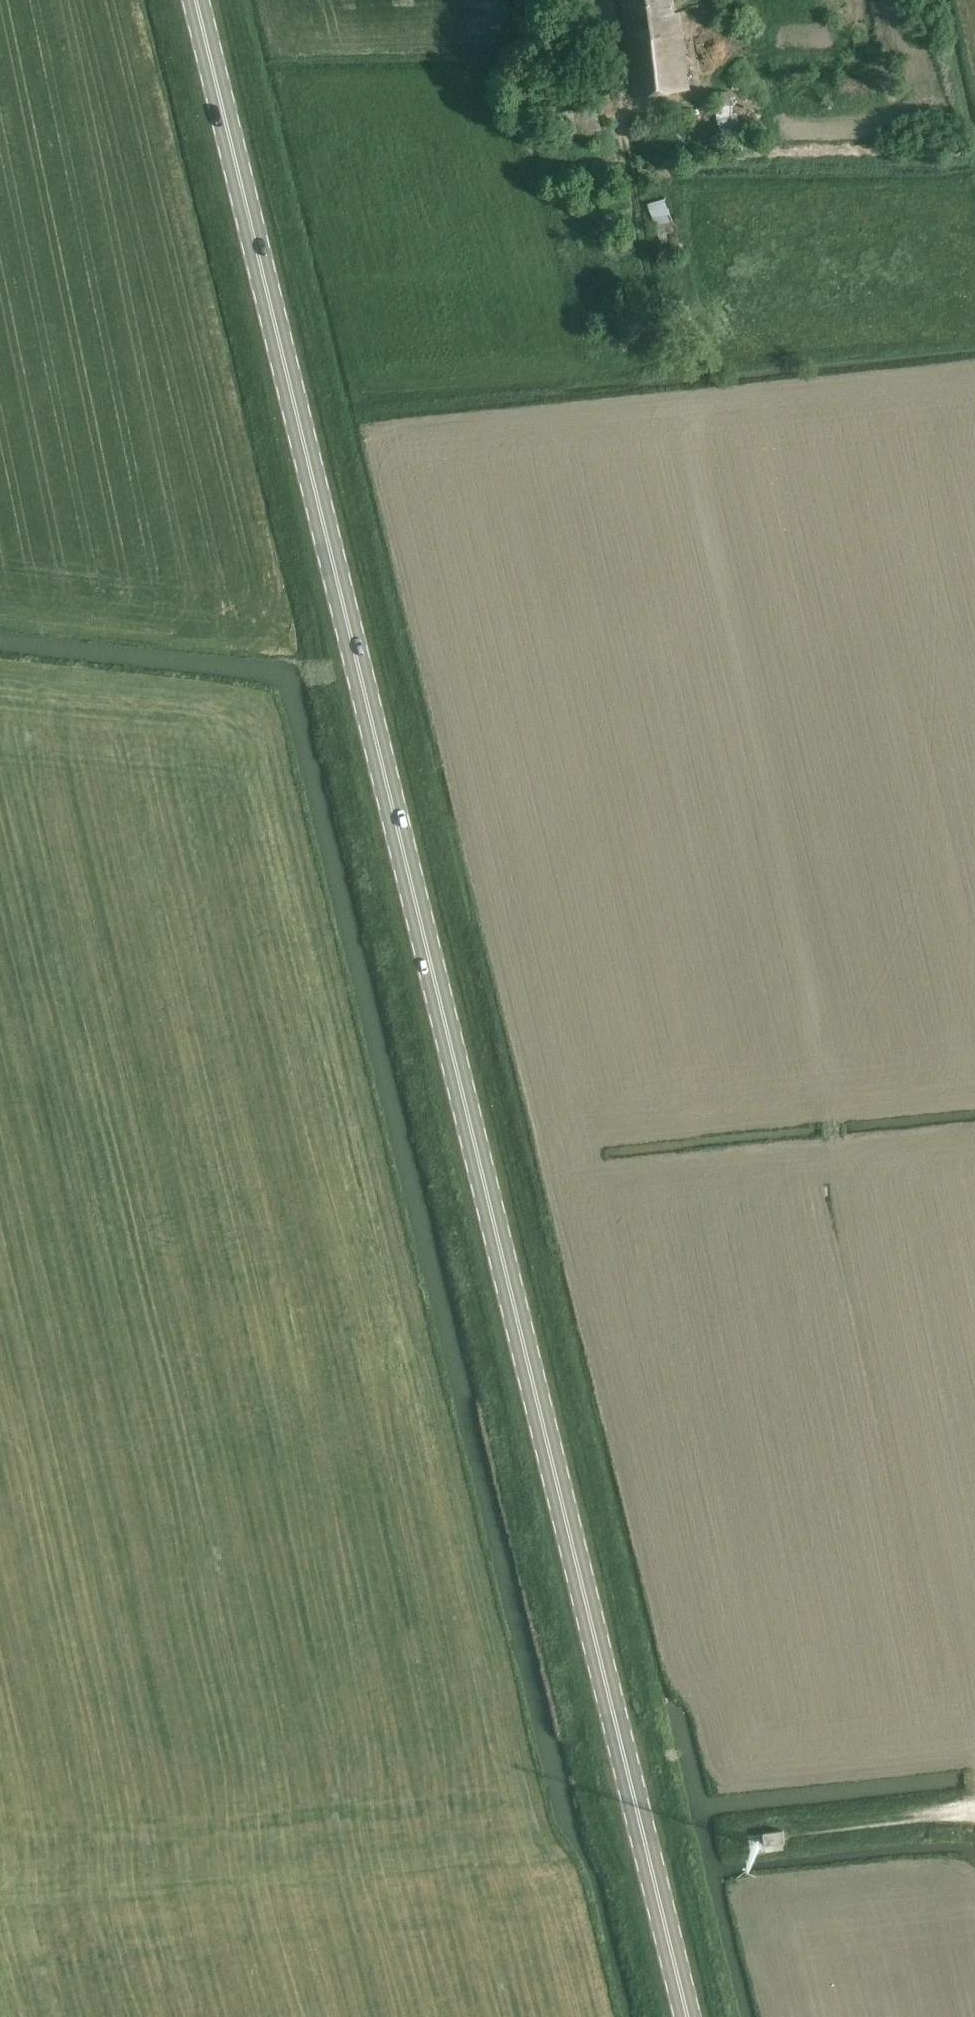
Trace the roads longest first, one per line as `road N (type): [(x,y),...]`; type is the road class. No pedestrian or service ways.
road 1 (primary): [(686,2016),(195,0)]

